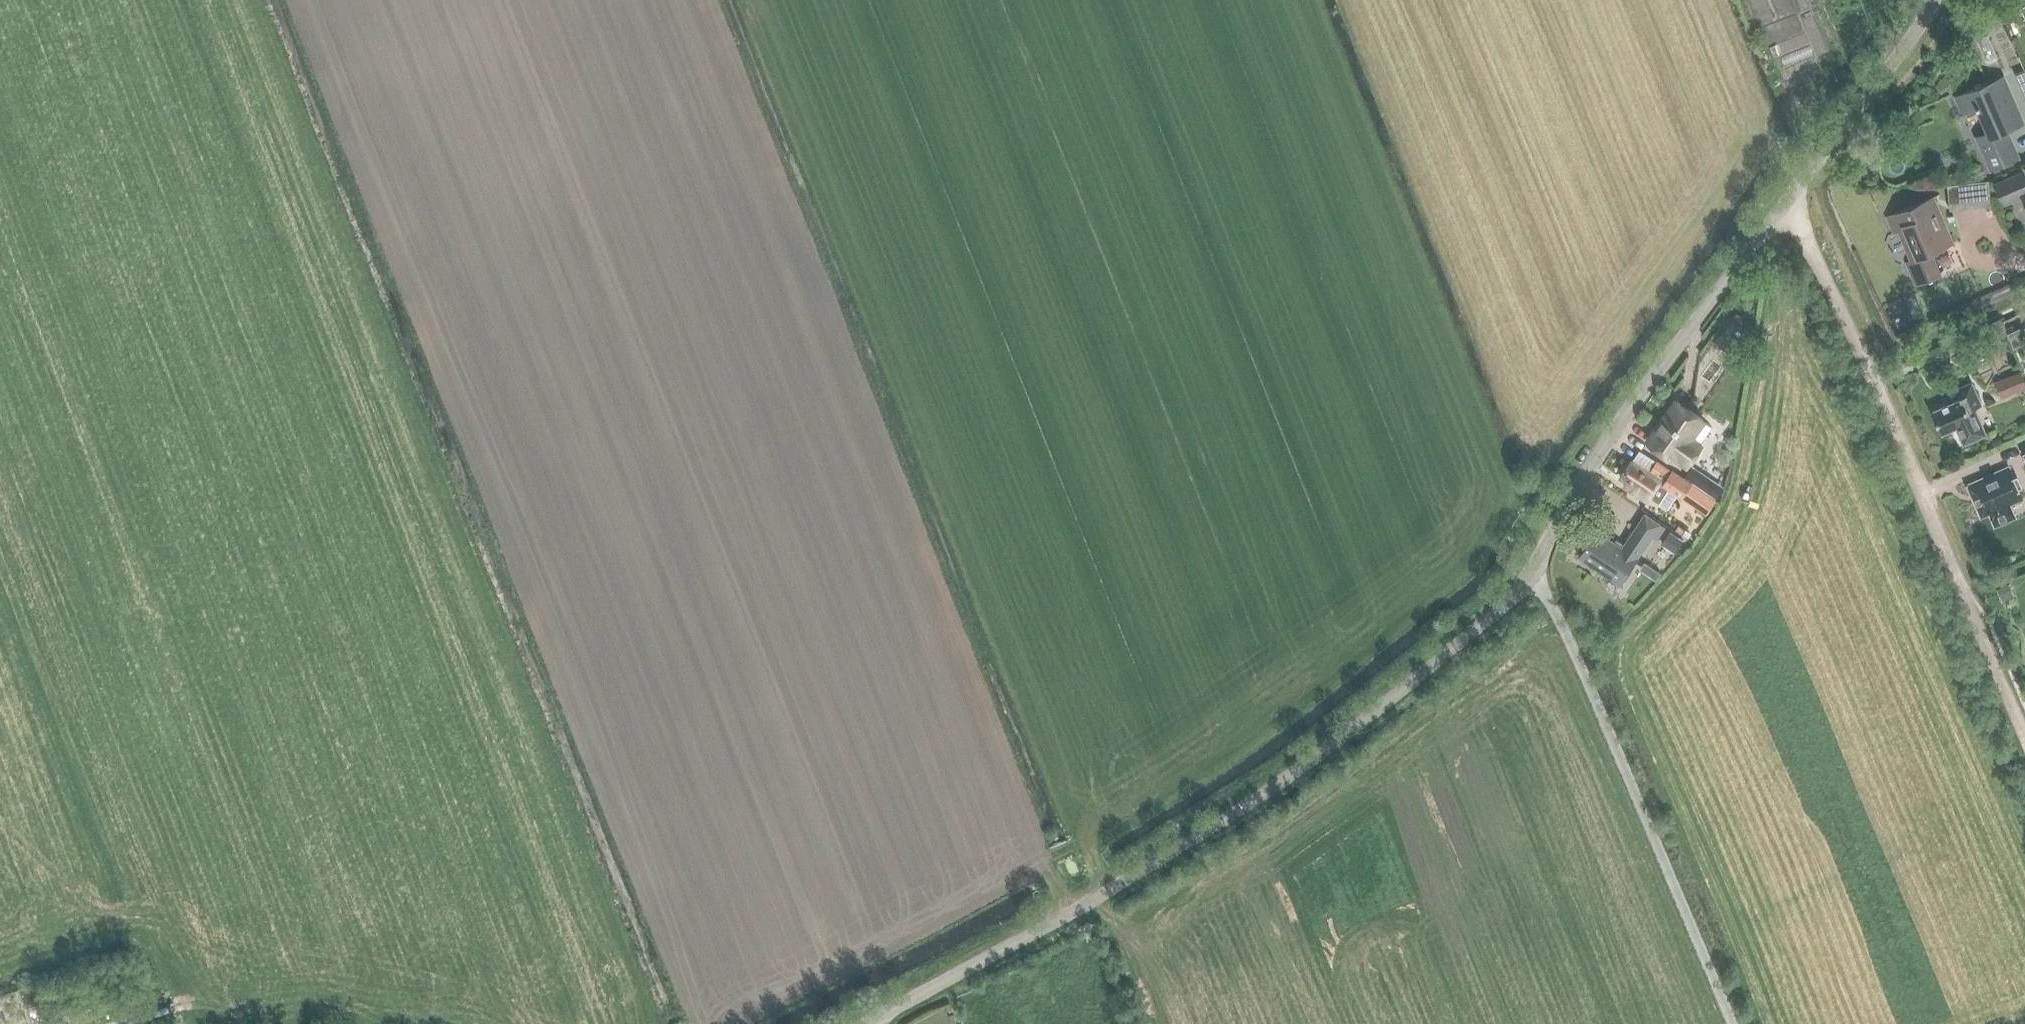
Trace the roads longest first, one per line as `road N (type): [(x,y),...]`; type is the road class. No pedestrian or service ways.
road 1 (unclassified): [(865,1023),(1254,799),(1508,600),(1532,577),(1600,450),(1932,0)]
road 2 (track): [(1961,593),(1786,198)]
road 3 (track): [(2024,737),(1961,593)]

